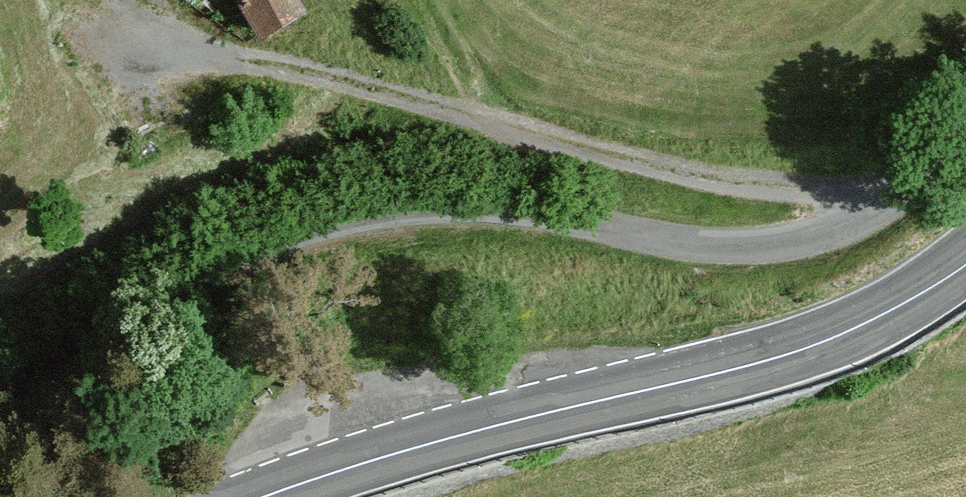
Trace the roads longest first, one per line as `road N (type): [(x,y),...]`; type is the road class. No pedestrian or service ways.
road 1 (unclassified): [(965,147),(907,200),(795,252),(685,251),(458,209),(346,222),(0,389)]
road 2 (primary): [(965,263),(840,340),(468,432),(264,496)]

